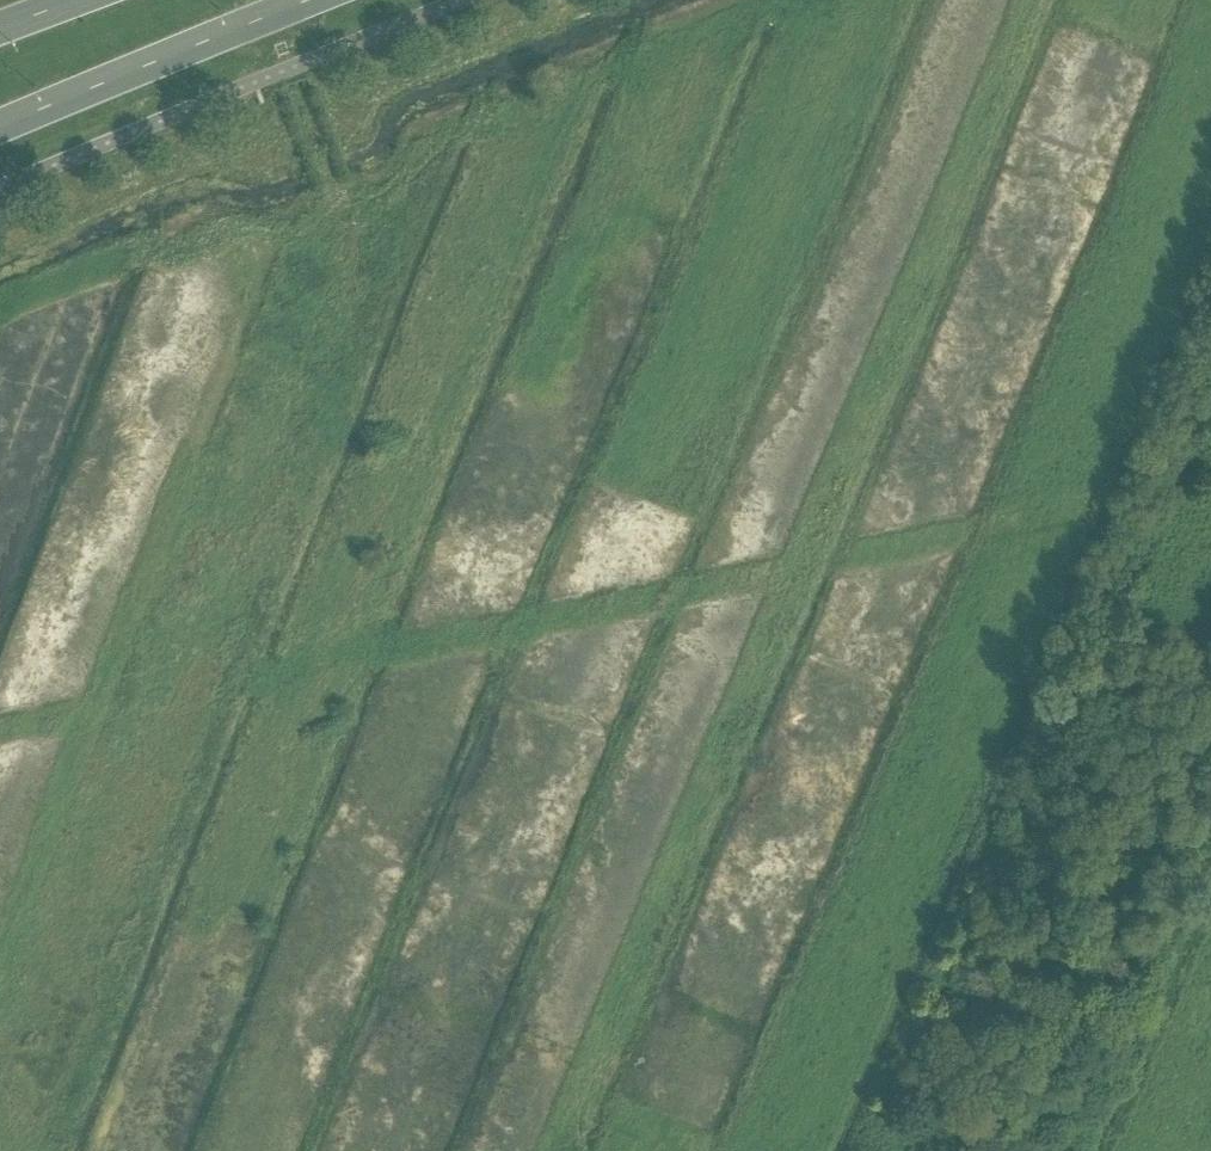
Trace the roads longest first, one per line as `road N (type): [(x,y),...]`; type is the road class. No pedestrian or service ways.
road 1 (secondary): [(0,127),(312,0)]

